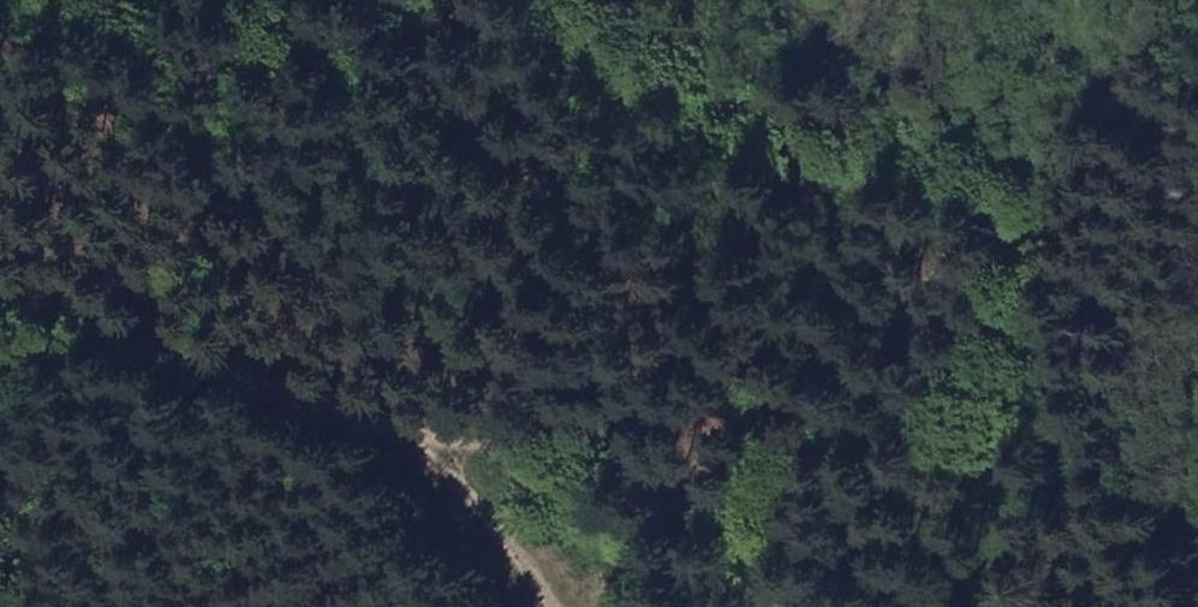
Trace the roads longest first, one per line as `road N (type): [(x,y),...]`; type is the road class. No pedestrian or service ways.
road 1 (track): [(481,498),(596,456),(712,535),(753,542),(761,509),(667,349),(421,68),(450,23),(514,44),(627,125),(742,185),(872,185),(971,139),(985,114)]
road 2 (track): [(550,606),(481,498),(381,427),(0,285)]

